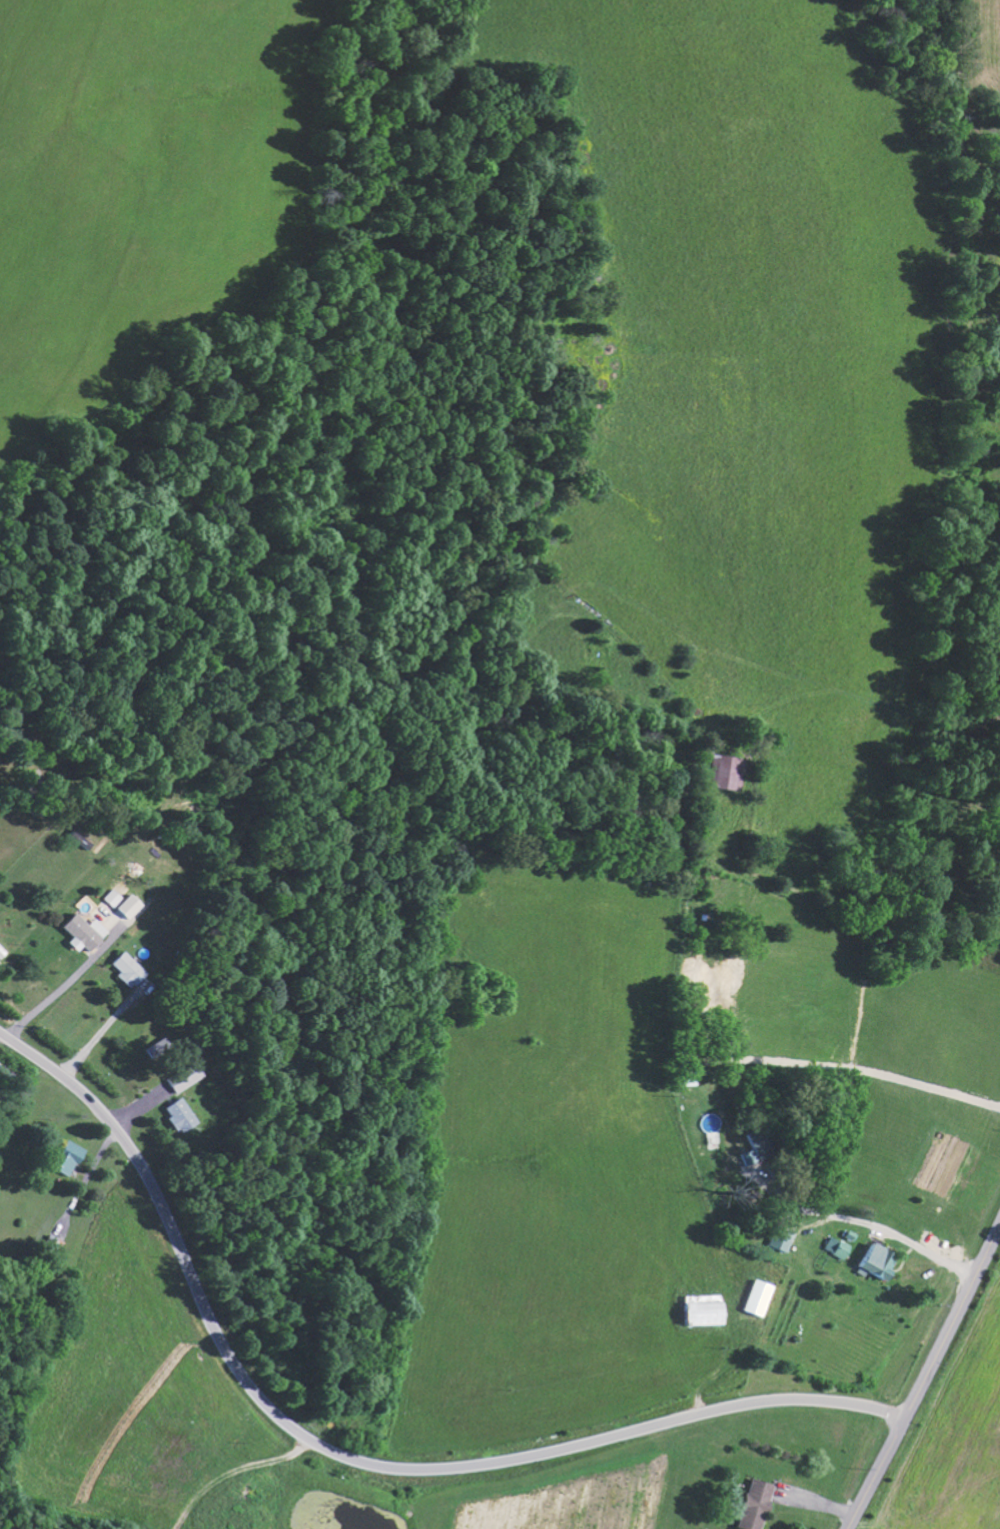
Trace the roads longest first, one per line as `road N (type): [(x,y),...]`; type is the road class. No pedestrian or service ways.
road 1 (secondary): [(907,1416),(779,1400),(453,1468),(341,1454),(267,1404),(228,1354),(153,1189),(114,1127),(68,1080),(0,1032)]
road 2 (secondary): [(849,1528),(999,1224)]

